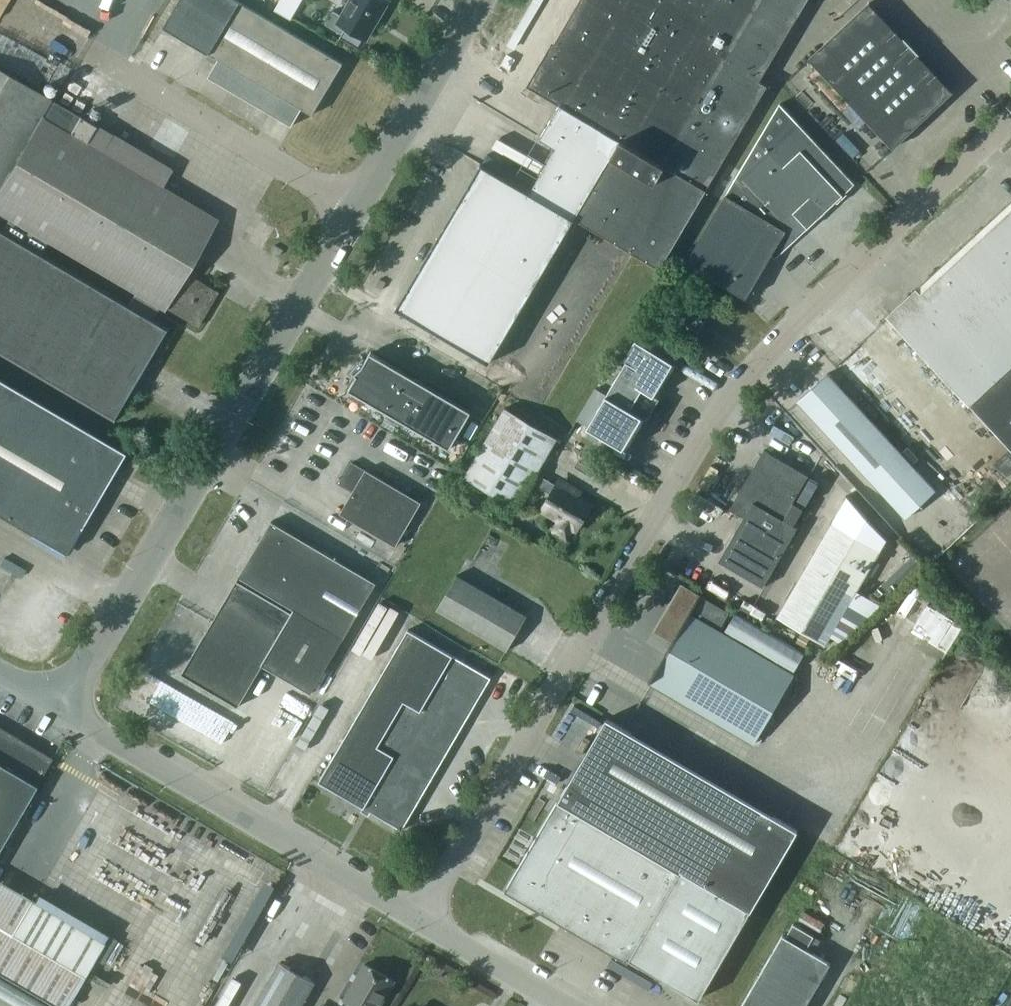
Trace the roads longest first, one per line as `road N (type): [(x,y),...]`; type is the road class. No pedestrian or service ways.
road 1 (unclassified): [(419,920),(737,386),(1010,120)]
road 2 (unclassified): [(60,709),(480,0)]
road 3 (unclassified): [(419,920),(60,709)]
road 4 (unclassified): [(566,1005),(419,920)]

